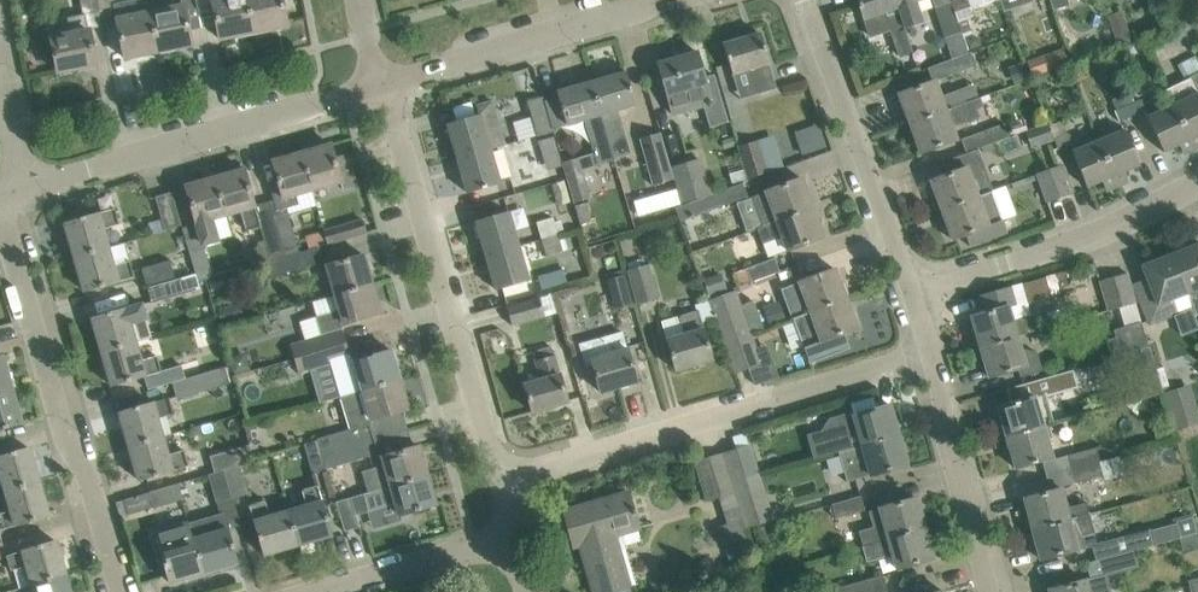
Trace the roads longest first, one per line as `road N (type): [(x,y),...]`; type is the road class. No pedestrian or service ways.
road 1 (residential): [(498,481),(932,354)]
road 2 (residential): [(498,481),(382,79)]
road 3 (residential): [(121,591),(0,213)]
road 4 (tertiary): [(24,191),(382,79)]
road 5 (residential): [(910,292),(807,0)]
road 6 (residential): [(910,292),(1080,241),(1197,183)]
road 7 (tertiary): [(382,79),(667,0)]
road 8 (residential): [(991,591),(932,354)]
road 9 (residential): [(320,591),(513,536)]
road 10 (residential): [(24,191),(0,61)]

